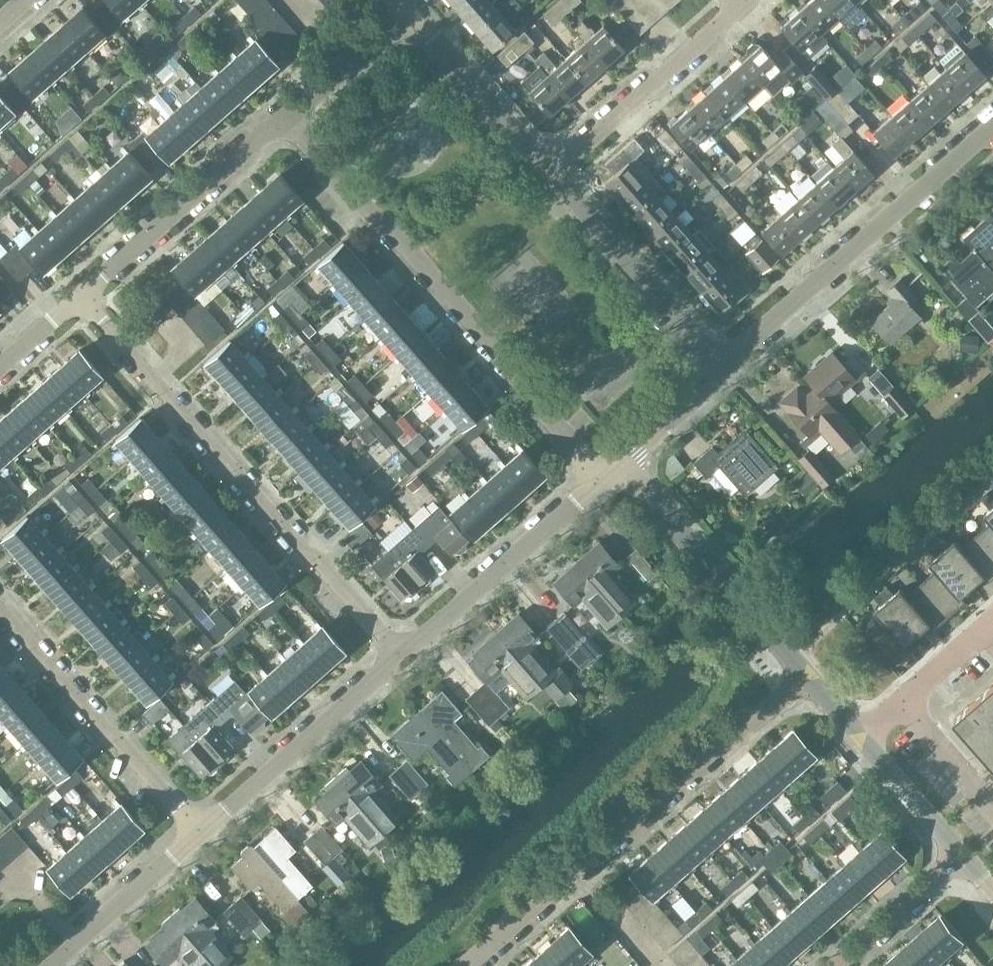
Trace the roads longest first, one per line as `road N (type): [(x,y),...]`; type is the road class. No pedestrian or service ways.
road 1 (residential): [(601,479),(279,118)]
road 2 (residential): [(86,295),(403,655)]
road 3 (residential): [(488,965),(808,683)]
road 4 (residential): [(727,367),(992,137)]
road 5 (residential): [(0,607),(199,832)]
road 6 (residential): [(808,683),(626,466)]
road 7 (residential): [(199,832),(403,655)]
road 8 (residential): [(403,655),(601,479)]
road 9 (residential): [(86,295),(279,118)]
road 10 (residential): [(727,367),(556,172)]
road 11 (residential): [(556,172),(740,10)]
road 12 (residential): [(556,172),(406,6)]
road 13 (residential): [(50,965),(199,832)]
road 14 (residential): [(279,118),(406,6)]
road 15 (residential): [(844,965),(963,859)]
road 16 (residential): [(963,859),(860,739)]
road 17 (residential): [(626,466),(727,367)]
road 18 (residential): [(906,699),(992,803)]

